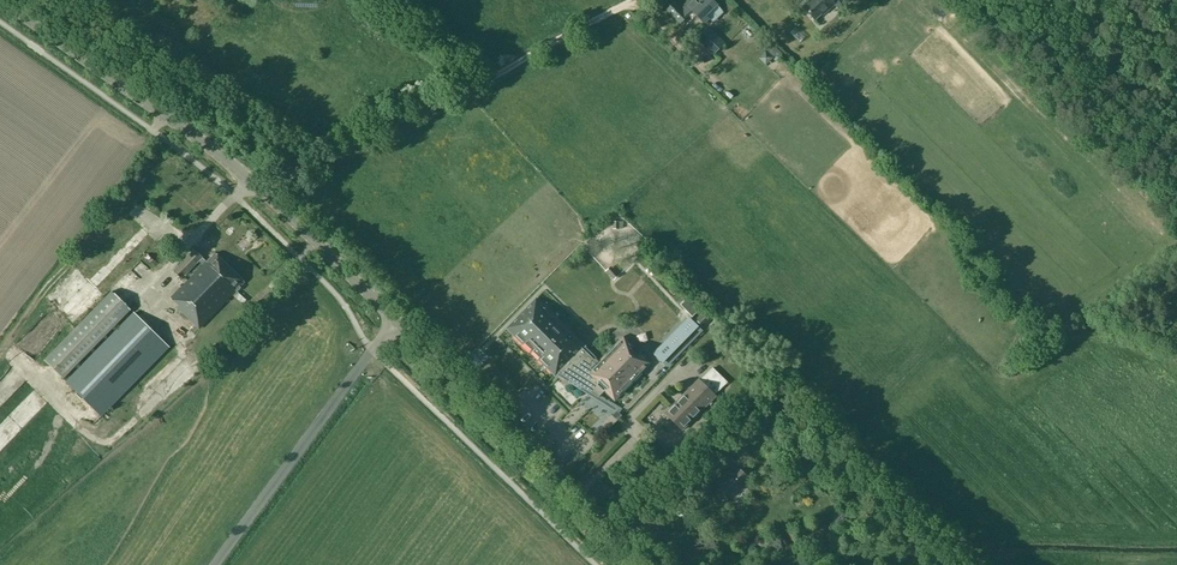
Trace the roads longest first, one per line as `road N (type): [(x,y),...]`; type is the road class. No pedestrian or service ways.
road 1 (tertiary): [(647,564),(262,190),(5,0)]
road 2 (track): [(632,0),(310,165)]
road 3 (track): [(1176,71),(1095,113),(982,0)]
road 4 (track): [(475,85),(363,0)]

